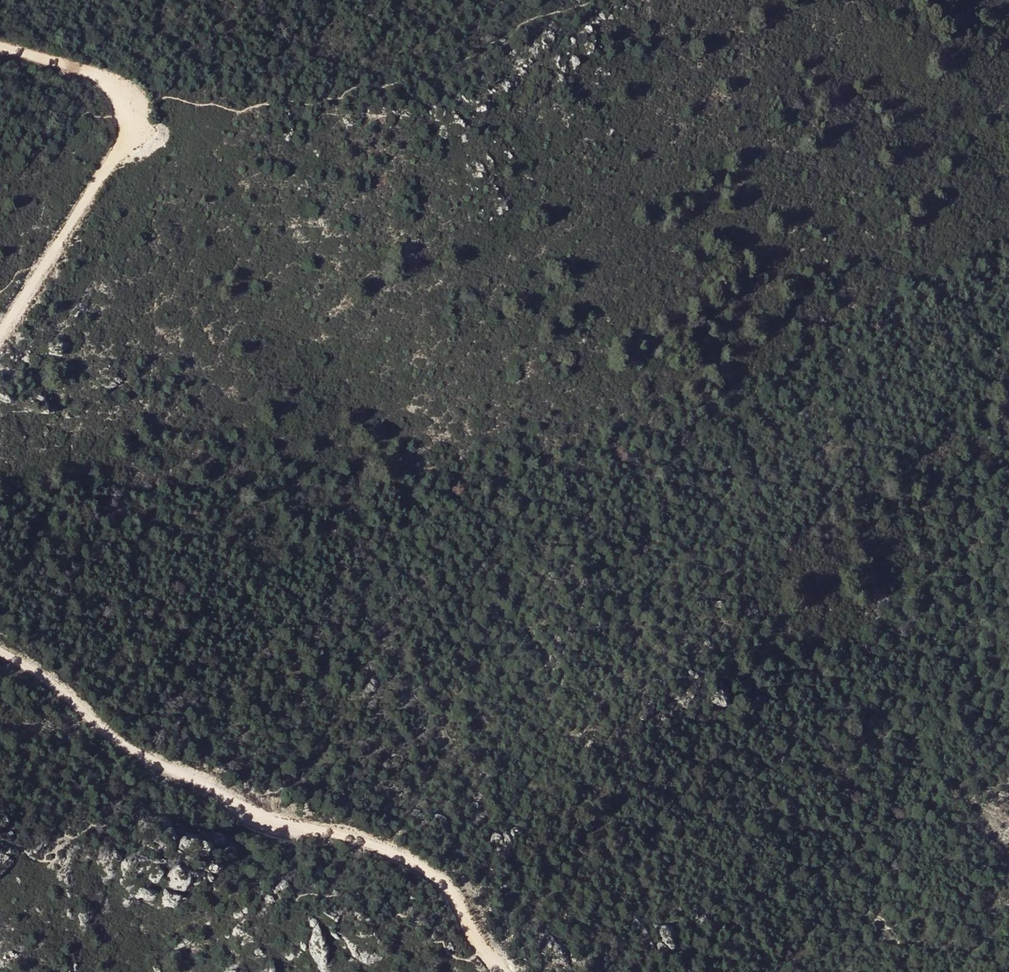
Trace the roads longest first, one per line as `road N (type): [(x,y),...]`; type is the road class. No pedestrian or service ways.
road 1 (track): [(503,971),(445,885),(402,858),(257,816),(137,756),(0,652)]
road 2 (track): [(0,329),(137,114),(115,82),(0,47)]

